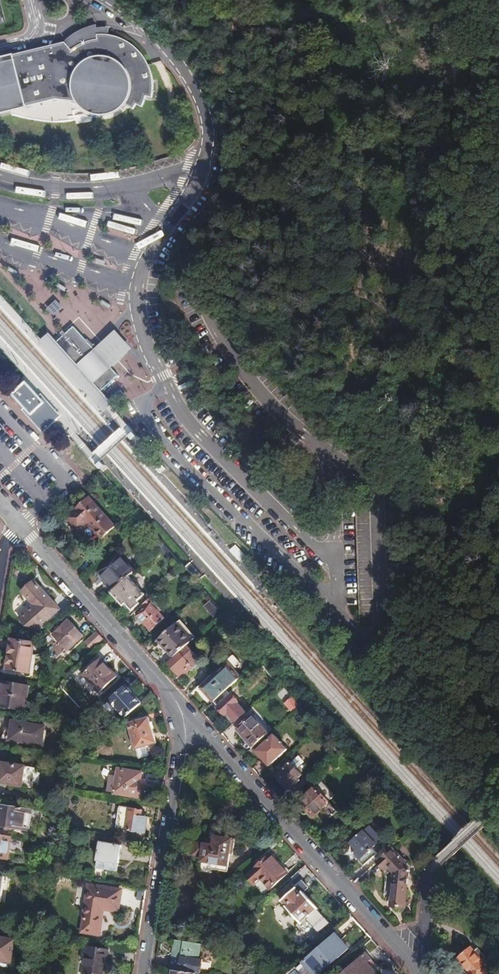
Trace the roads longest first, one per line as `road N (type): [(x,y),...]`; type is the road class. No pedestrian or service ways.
road 1 (residential): [(419,973),(205,733),(184,723)]
road 2 (residential): [(21,525),(163,684),(184,723)]
road 3 (residential): [(184,723),(143,973)]
road 4 (track): [(421,941),(430,871),(498,806)]

